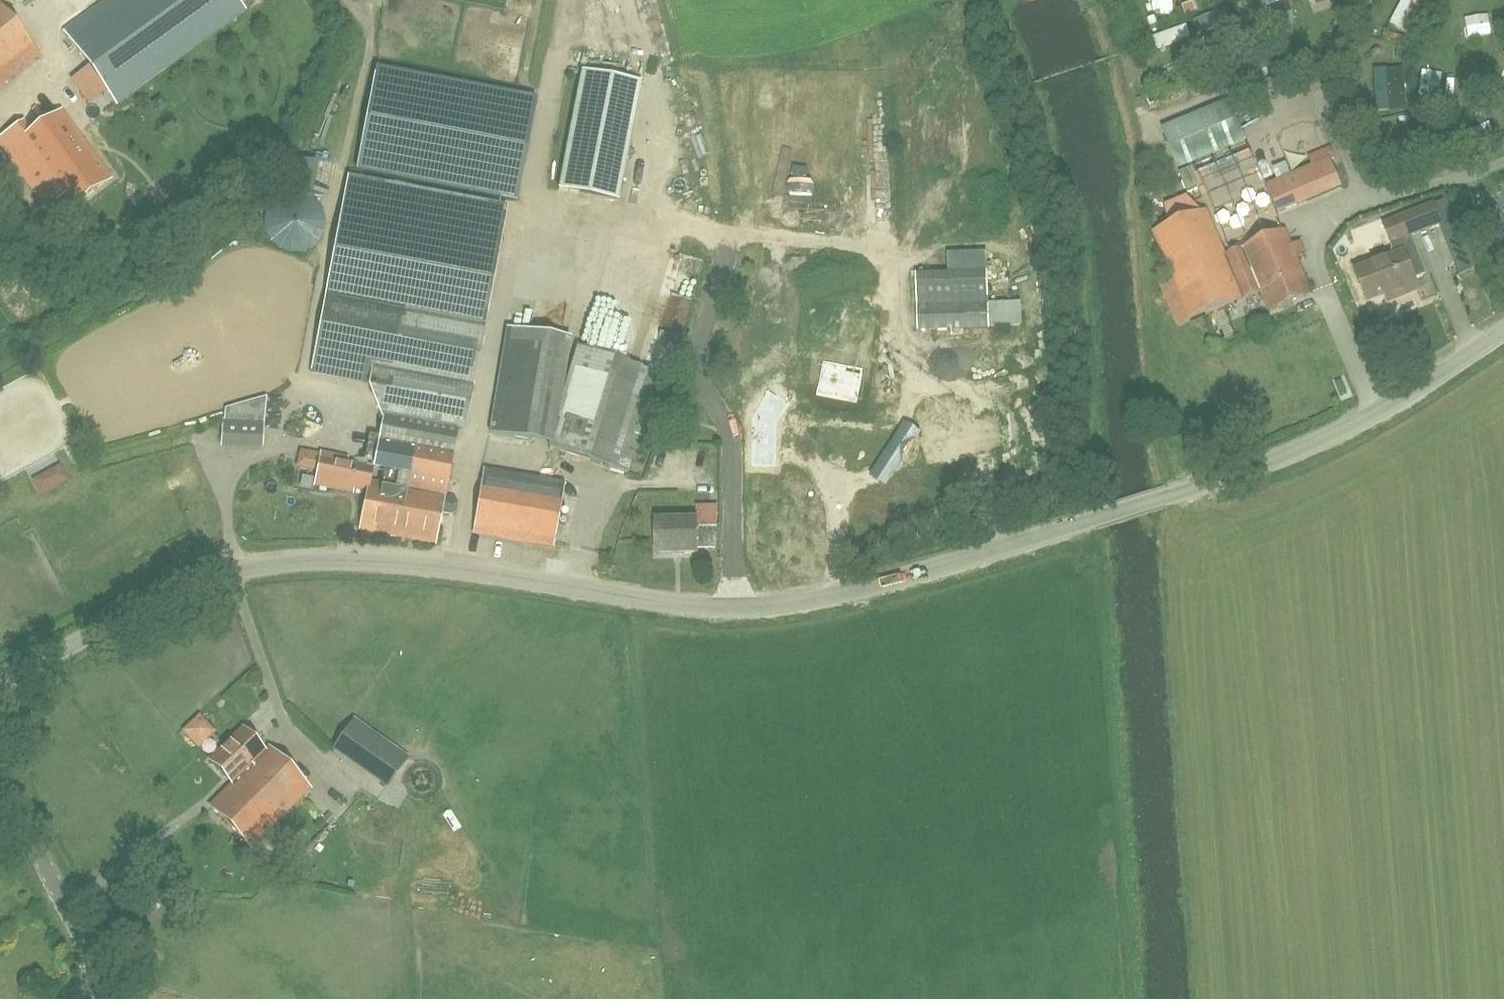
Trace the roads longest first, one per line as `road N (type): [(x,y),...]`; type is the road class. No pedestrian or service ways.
road 1 (unclassified): [(0,681),(196,580),(293,560),(413,562),(719,607),(840,593),(1258,466),(1374,414),(1503,330)]
road 2 (unclassified): [(95,998),(77,935),(0,784)]

